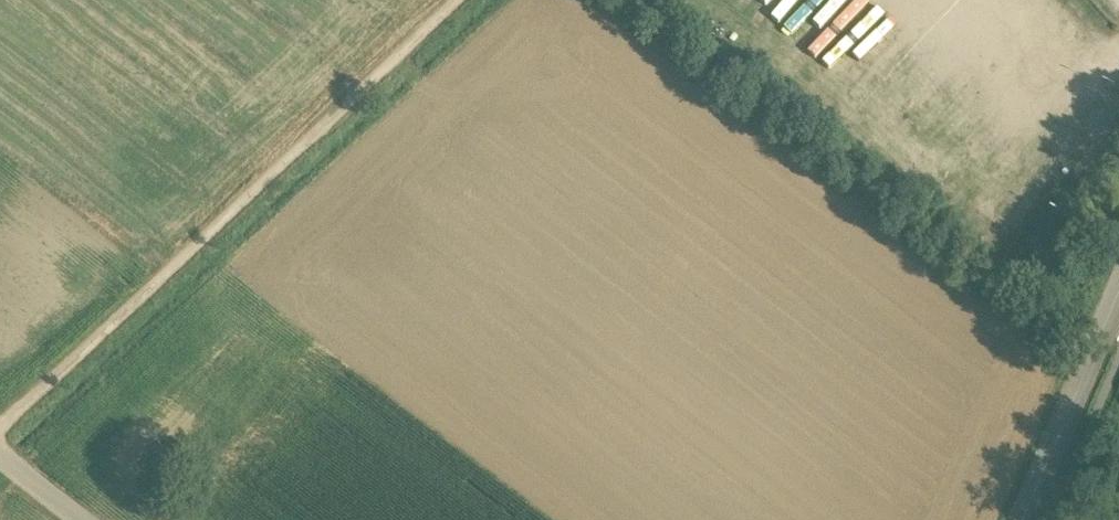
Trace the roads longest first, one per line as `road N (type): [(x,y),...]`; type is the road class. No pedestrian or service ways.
road 1 (track): [(0,457),(483,0)]
road 2 (tertiary): [(1022,519),(1118,291)]

